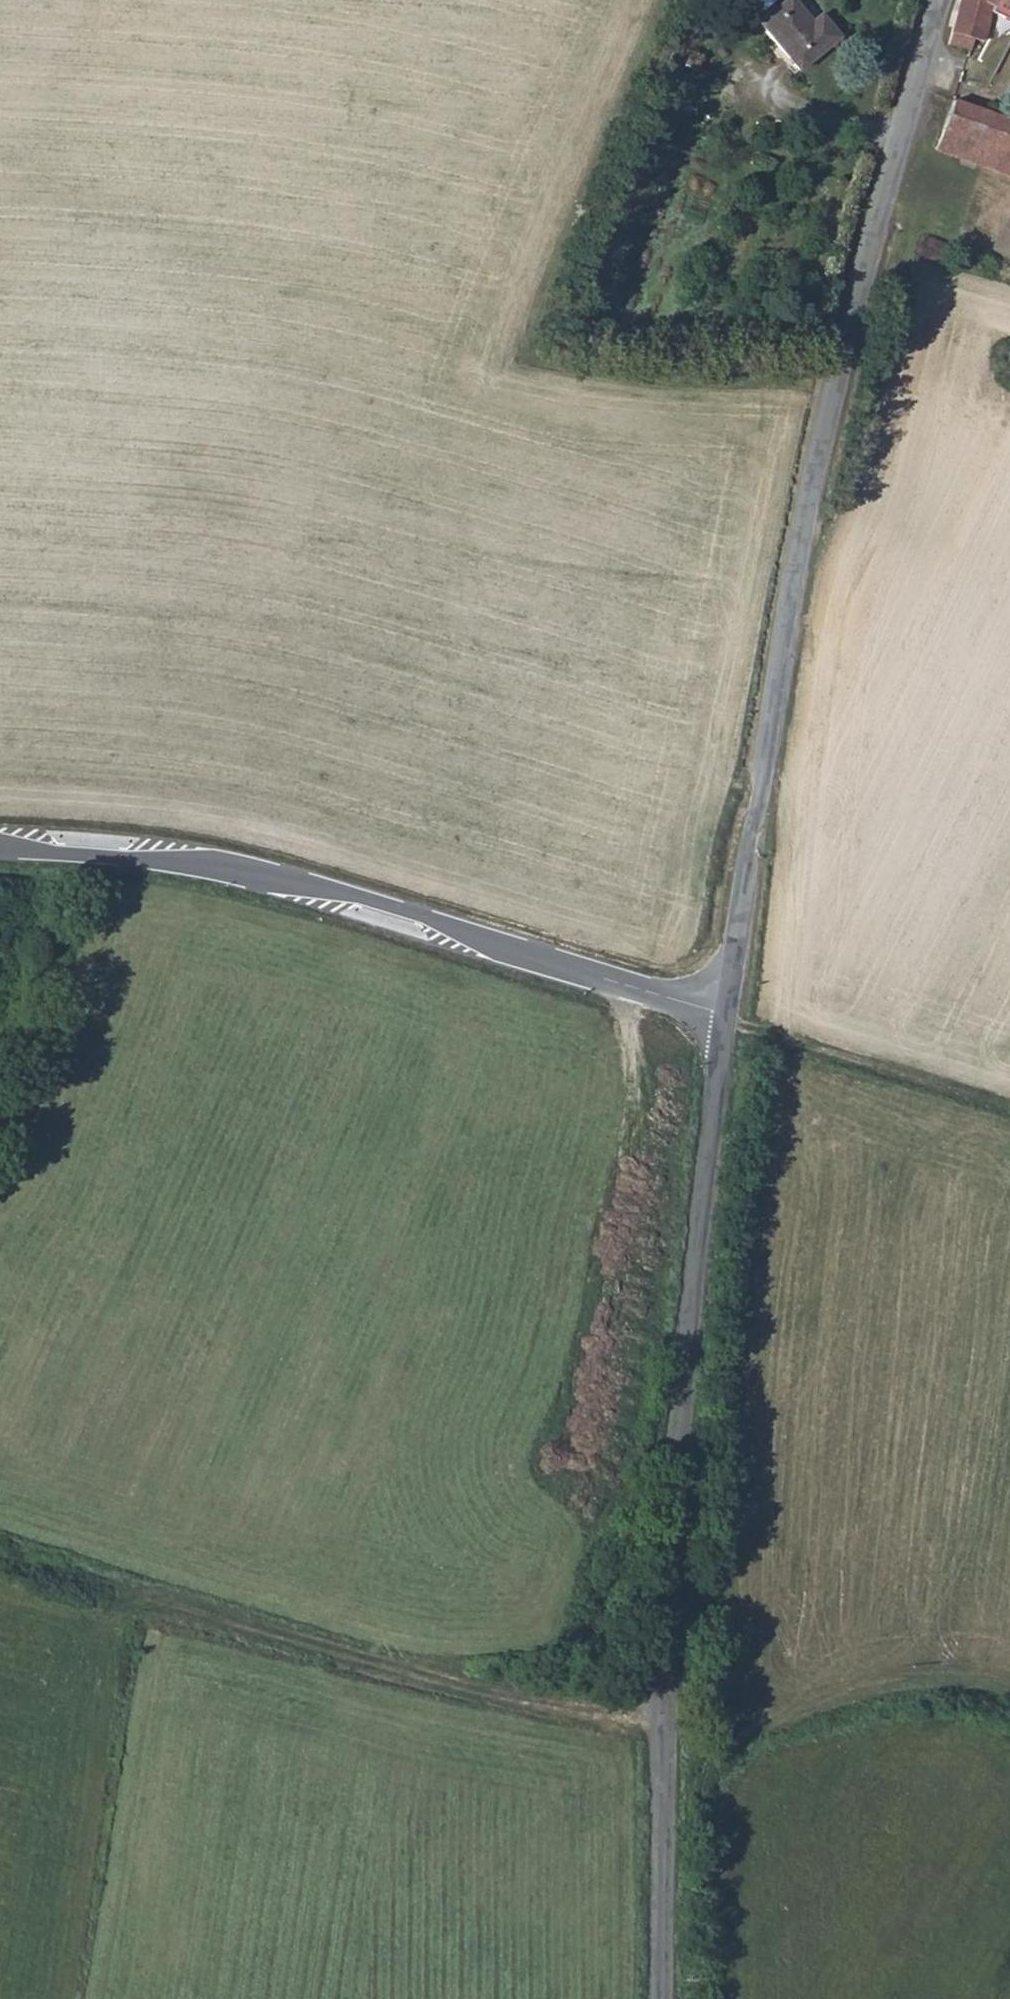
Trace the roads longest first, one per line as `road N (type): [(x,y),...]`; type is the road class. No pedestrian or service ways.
road 1 (unclassified): [(936,0),(822,438),(723,1020)]
road 2 (unclassified): [(723,1020),(672,1718),(667,1998)]
road 3 (unclassified): [(723,1020),(239,878),(0,850)]
road 4 (track): [(1009,1112),(723,1020)]

